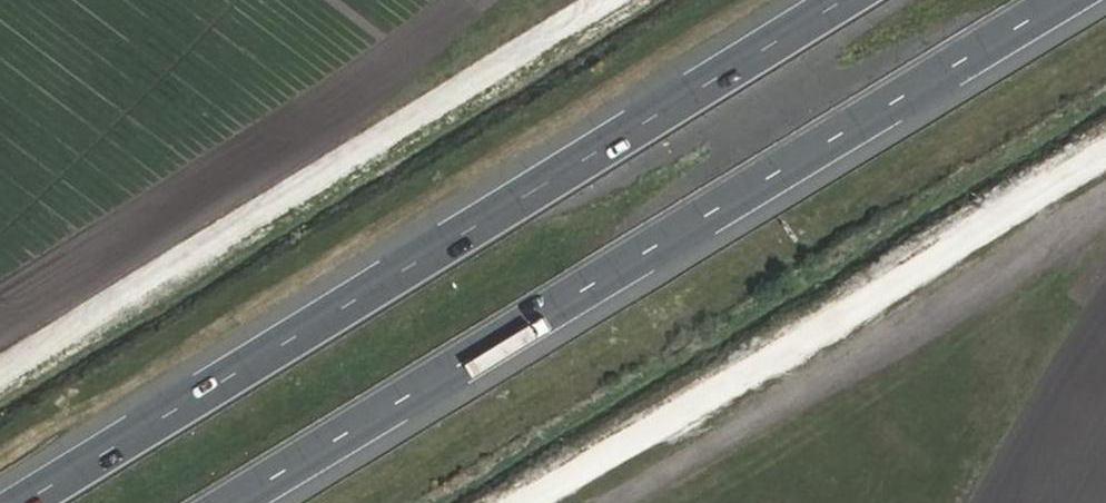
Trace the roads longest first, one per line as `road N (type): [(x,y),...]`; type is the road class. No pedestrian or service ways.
road 1 (motorway): [(237,502),(1067,0)]
road 2 (motorway): [(842,0),(24,502)]
road 3 (track): [(637,0),(0,384)]
road 4 (track): [(537,502),(1105,157)]

